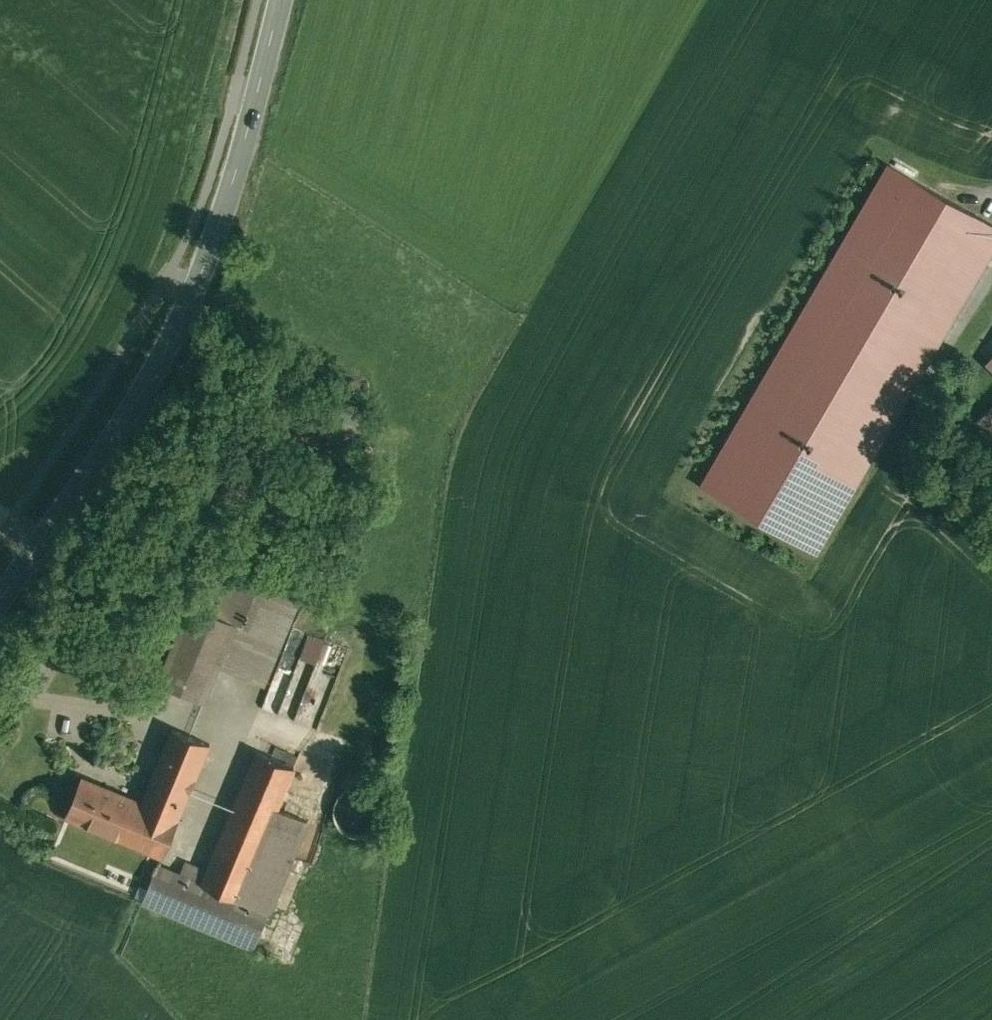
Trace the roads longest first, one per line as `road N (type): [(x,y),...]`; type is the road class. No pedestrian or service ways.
road 1 (tertiary): [(279,0),(212,247),(182,320),(0,610)]

